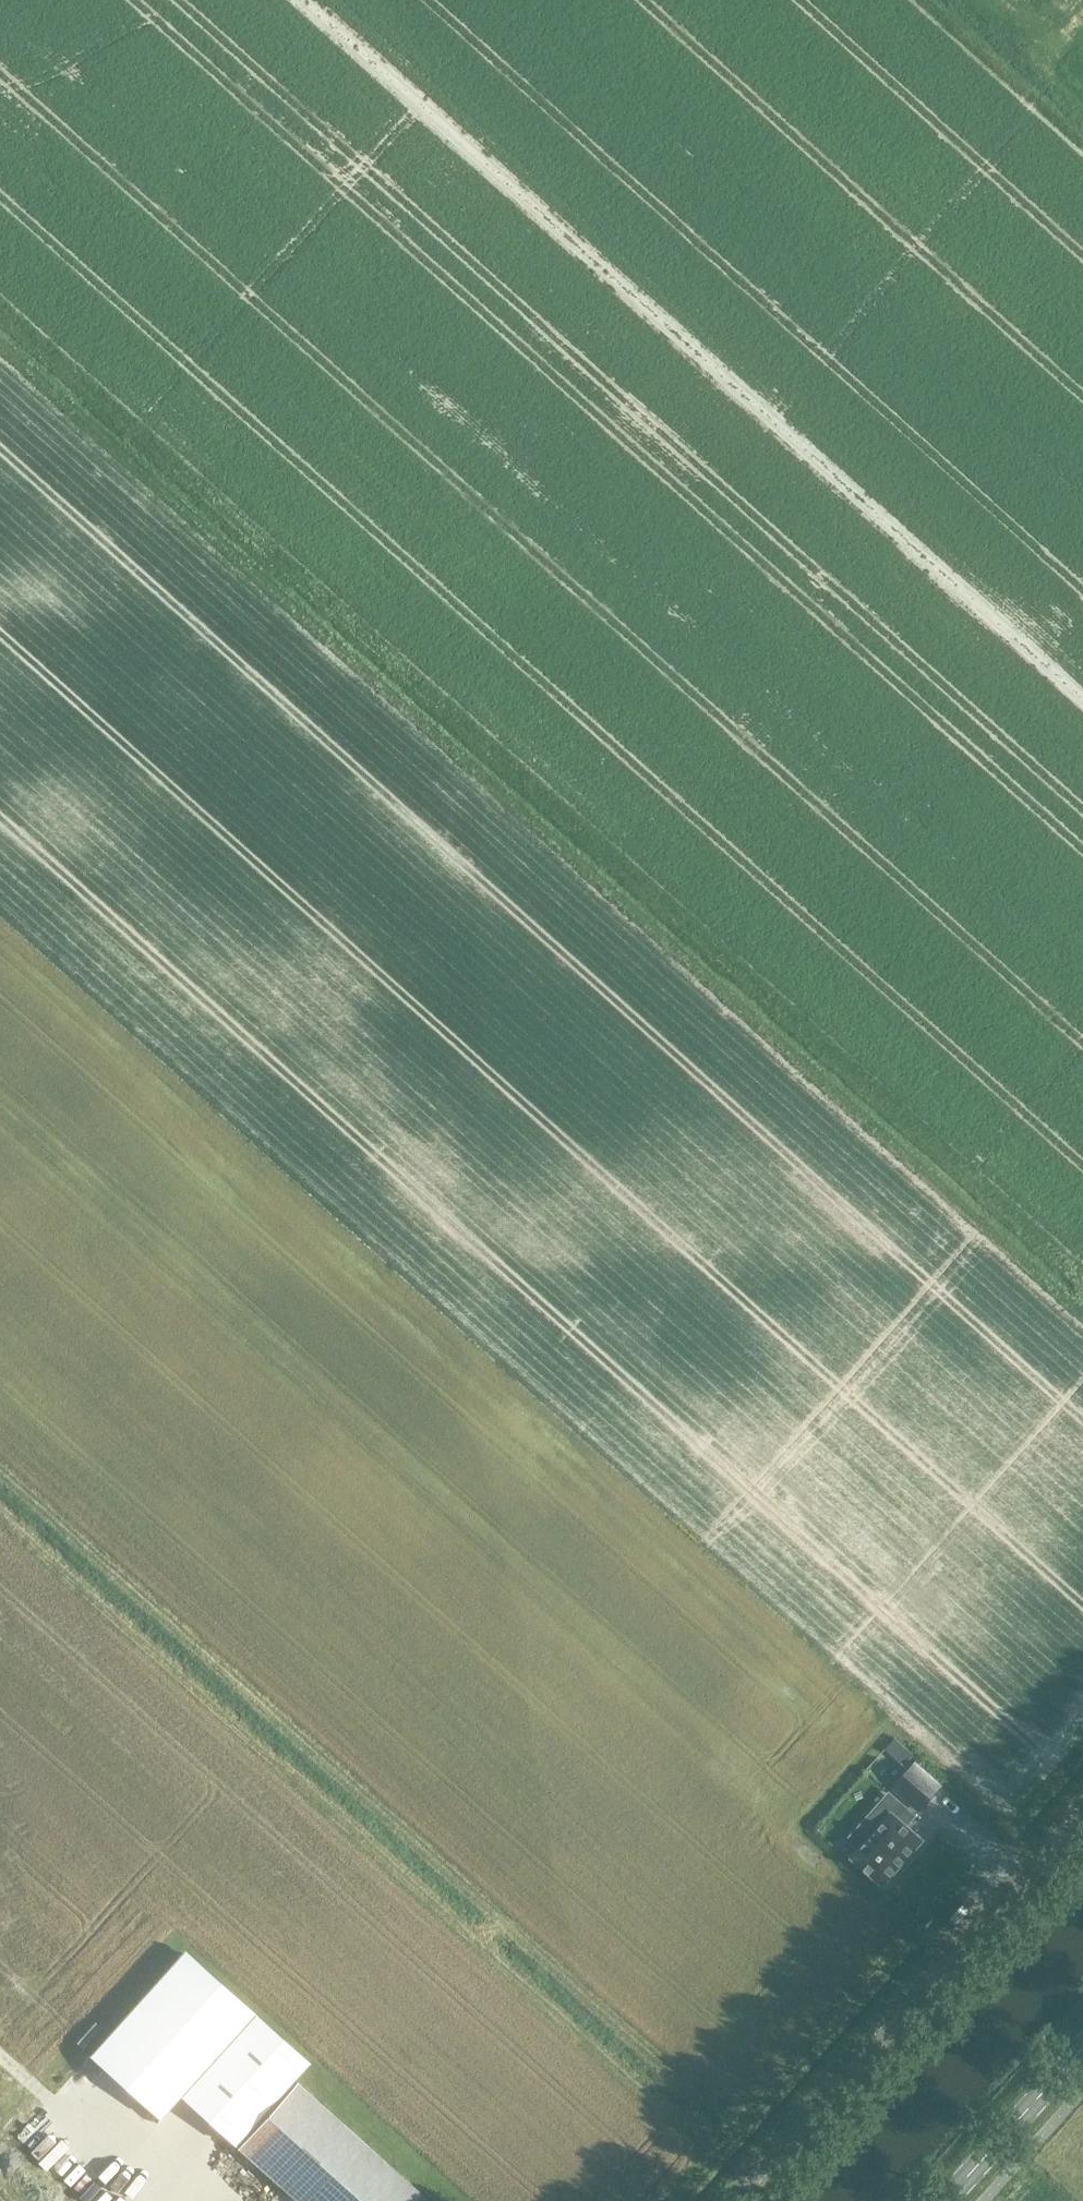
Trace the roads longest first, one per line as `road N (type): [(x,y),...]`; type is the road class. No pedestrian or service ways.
road 1 (tertiary): [(740,2200),(1082,1816)]
road 2 (secondary): [(950,2200),(1082,2052)]

